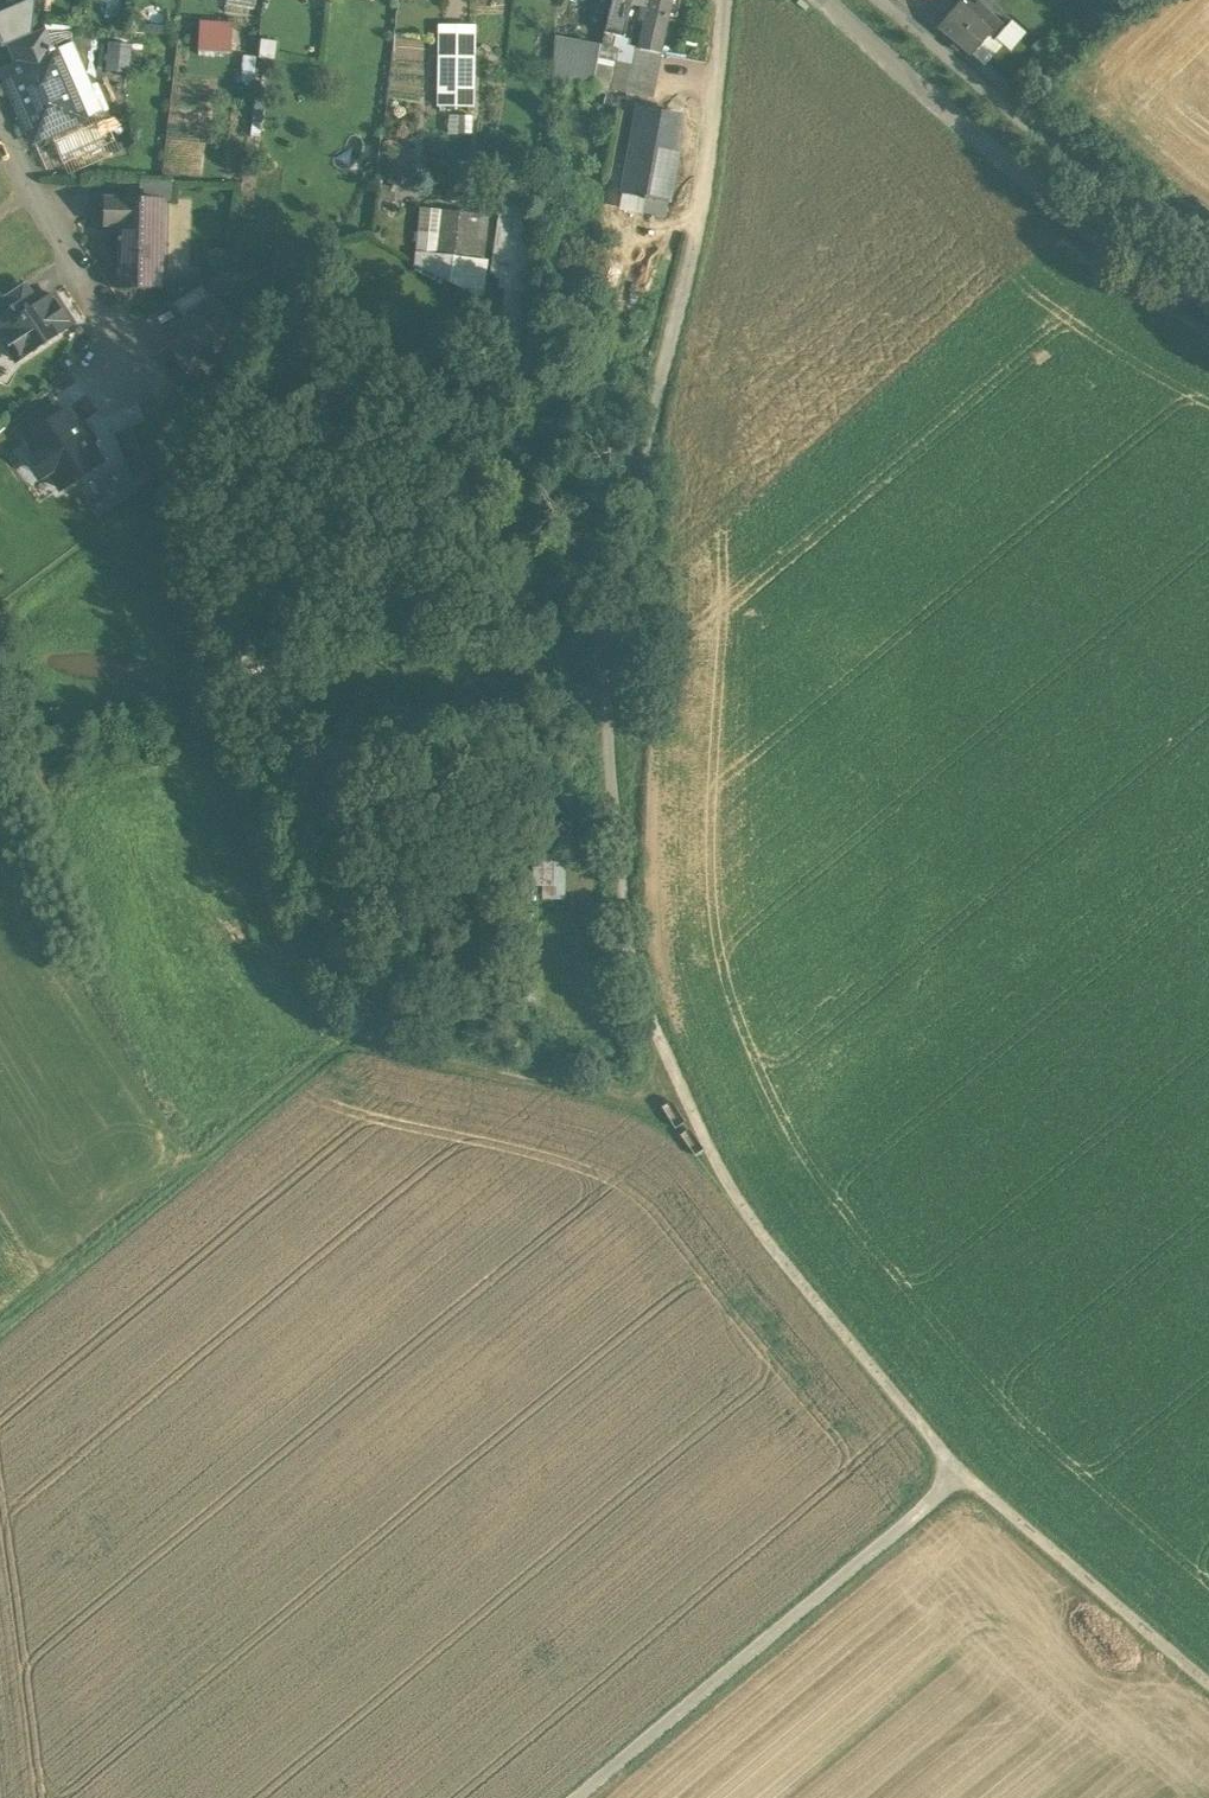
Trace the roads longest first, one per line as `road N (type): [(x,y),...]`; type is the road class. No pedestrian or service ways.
road 1 (track): [(673,349),(628,542),(612,724),(622,912),(648,1007),(716,1157),(842,1329),(981,1488),(1208,1684)]
road 2 (track): [(0,1332),(344,1045),(636,1102),(716,1157)]
road 3 (track): [(356,1046),(275,942),(170,409),(125,371)]
road 4 (track): [(611,1797),(981,1488)]
road 5 (residential): [(1208,294),(1154,274),(1103,241),(831,0)]
road 6 (residential): [(0,128),(102,308),(125,371)]
road 7 (track): [(1023,123),(1135,208),(1208,240)]

